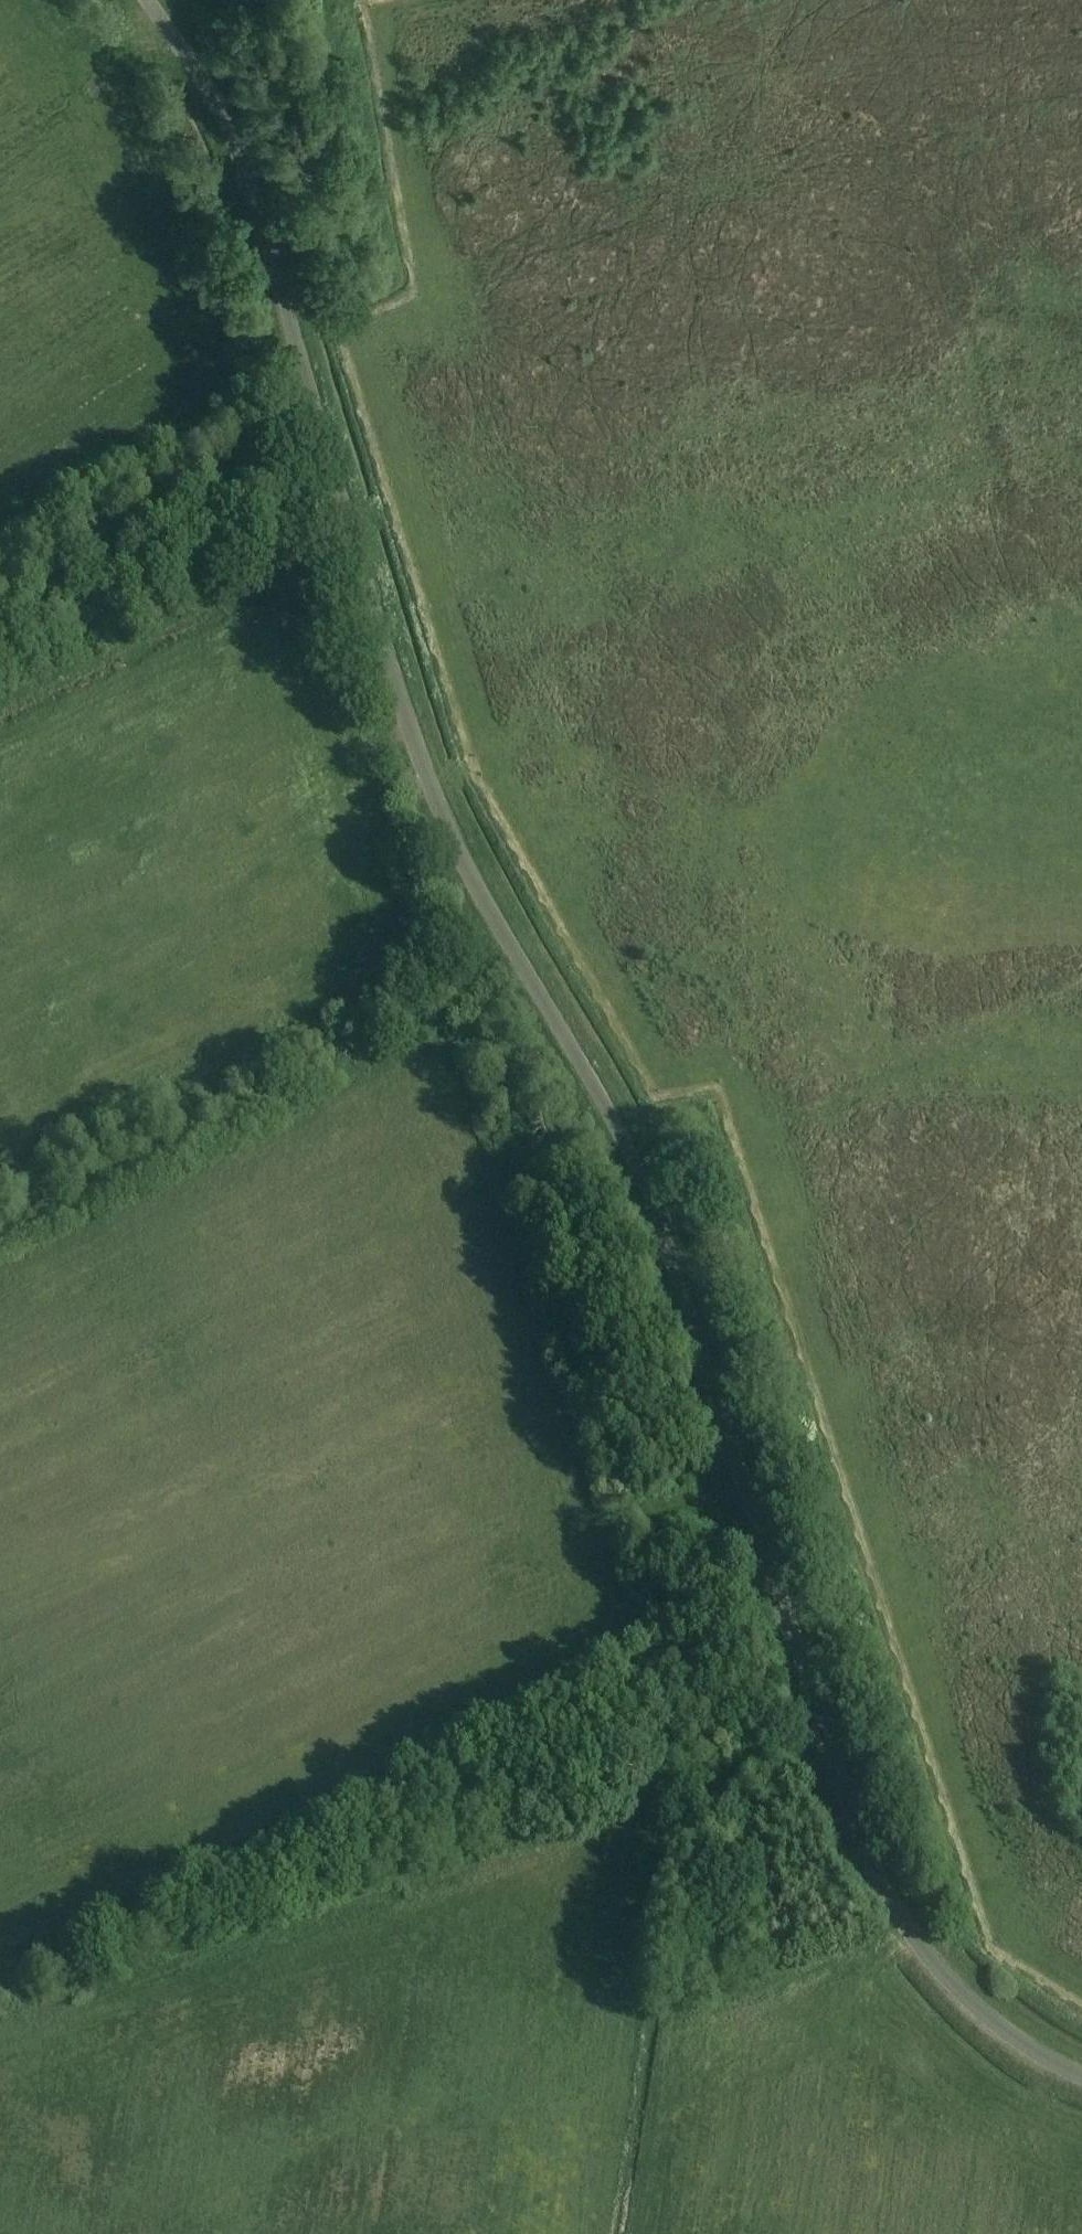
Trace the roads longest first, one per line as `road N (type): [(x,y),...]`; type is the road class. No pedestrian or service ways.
road 1 (unclassified): [(1081,2075),(975,2007),(930,1957),(881,1881),(670,1256),(624,1140),(484,897),(436,797),(247,172),(218,106),(150,0)]

